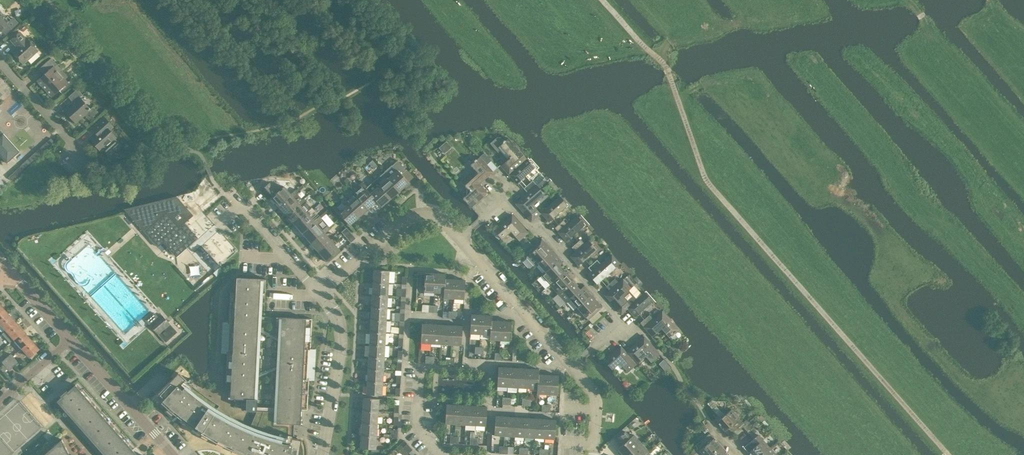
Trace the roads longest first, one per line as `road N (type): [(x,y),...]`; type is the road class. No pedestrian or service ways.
road 1 (track): [(607,0),(665,63),(709,184),(949,454)]
road 2 (residential): [(570,367),(621,323),(543,229),(508,200),(459,241)]
road 3 (residential): [(319,293),(419,211),(430,210),(459,241)]
road 4 (residential): [(321,454),(342,331),(319,293)]
road 5 (residential): [(459,241),(570,367)]
road 6 (tertiary): [(171,454),(69,339)]
road 7 (residential): [(93,163),(0,61)]
road 8 (residential): [(319,293),(233,197)]

